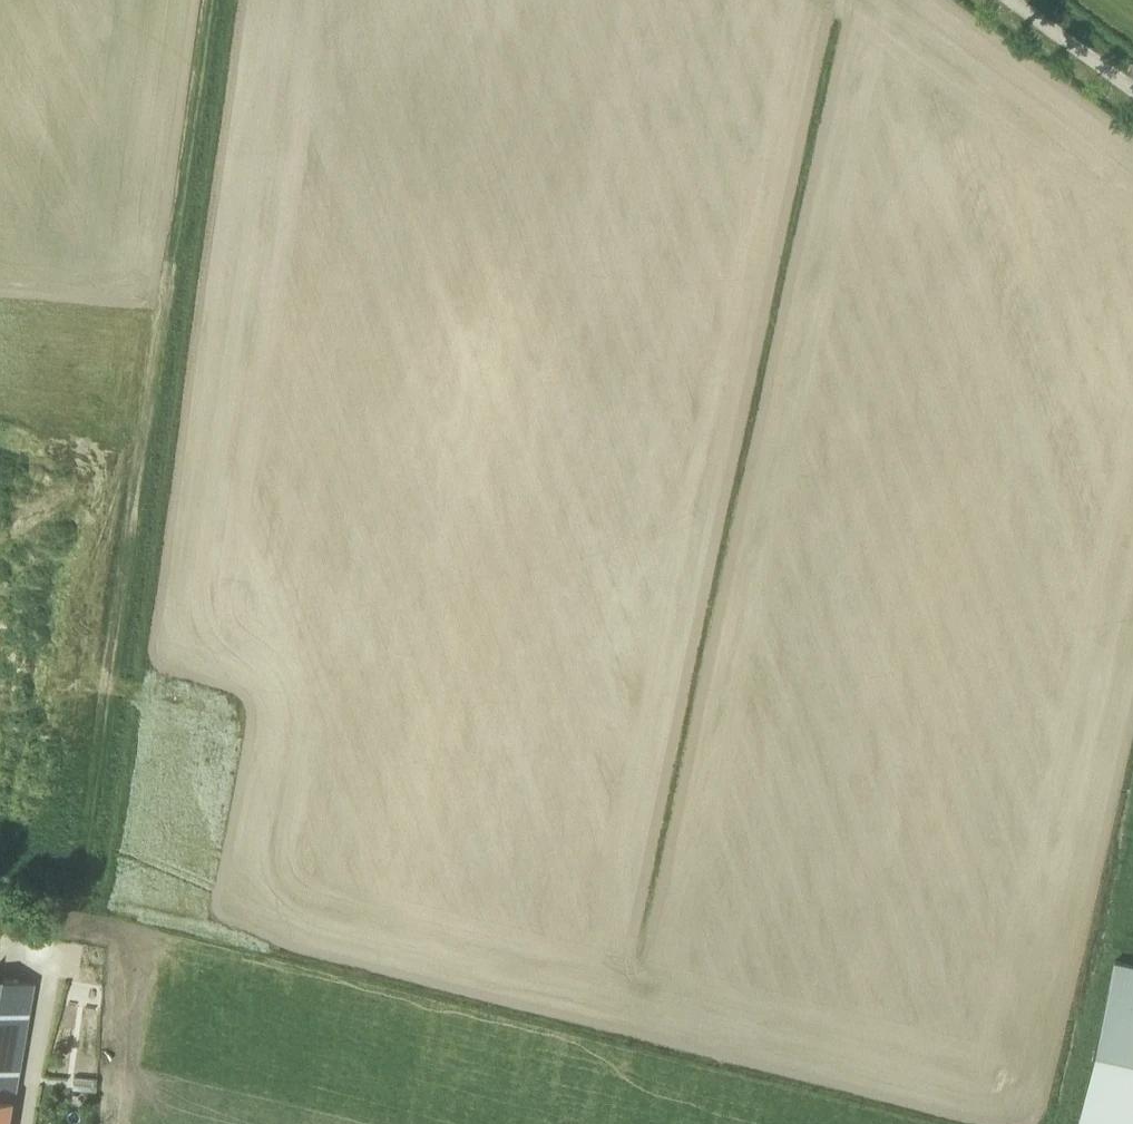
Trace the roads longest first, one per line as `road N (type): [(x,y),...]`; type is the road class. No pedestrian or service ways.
road 1 (unclassified): [(1132,92),(1010,0)]

